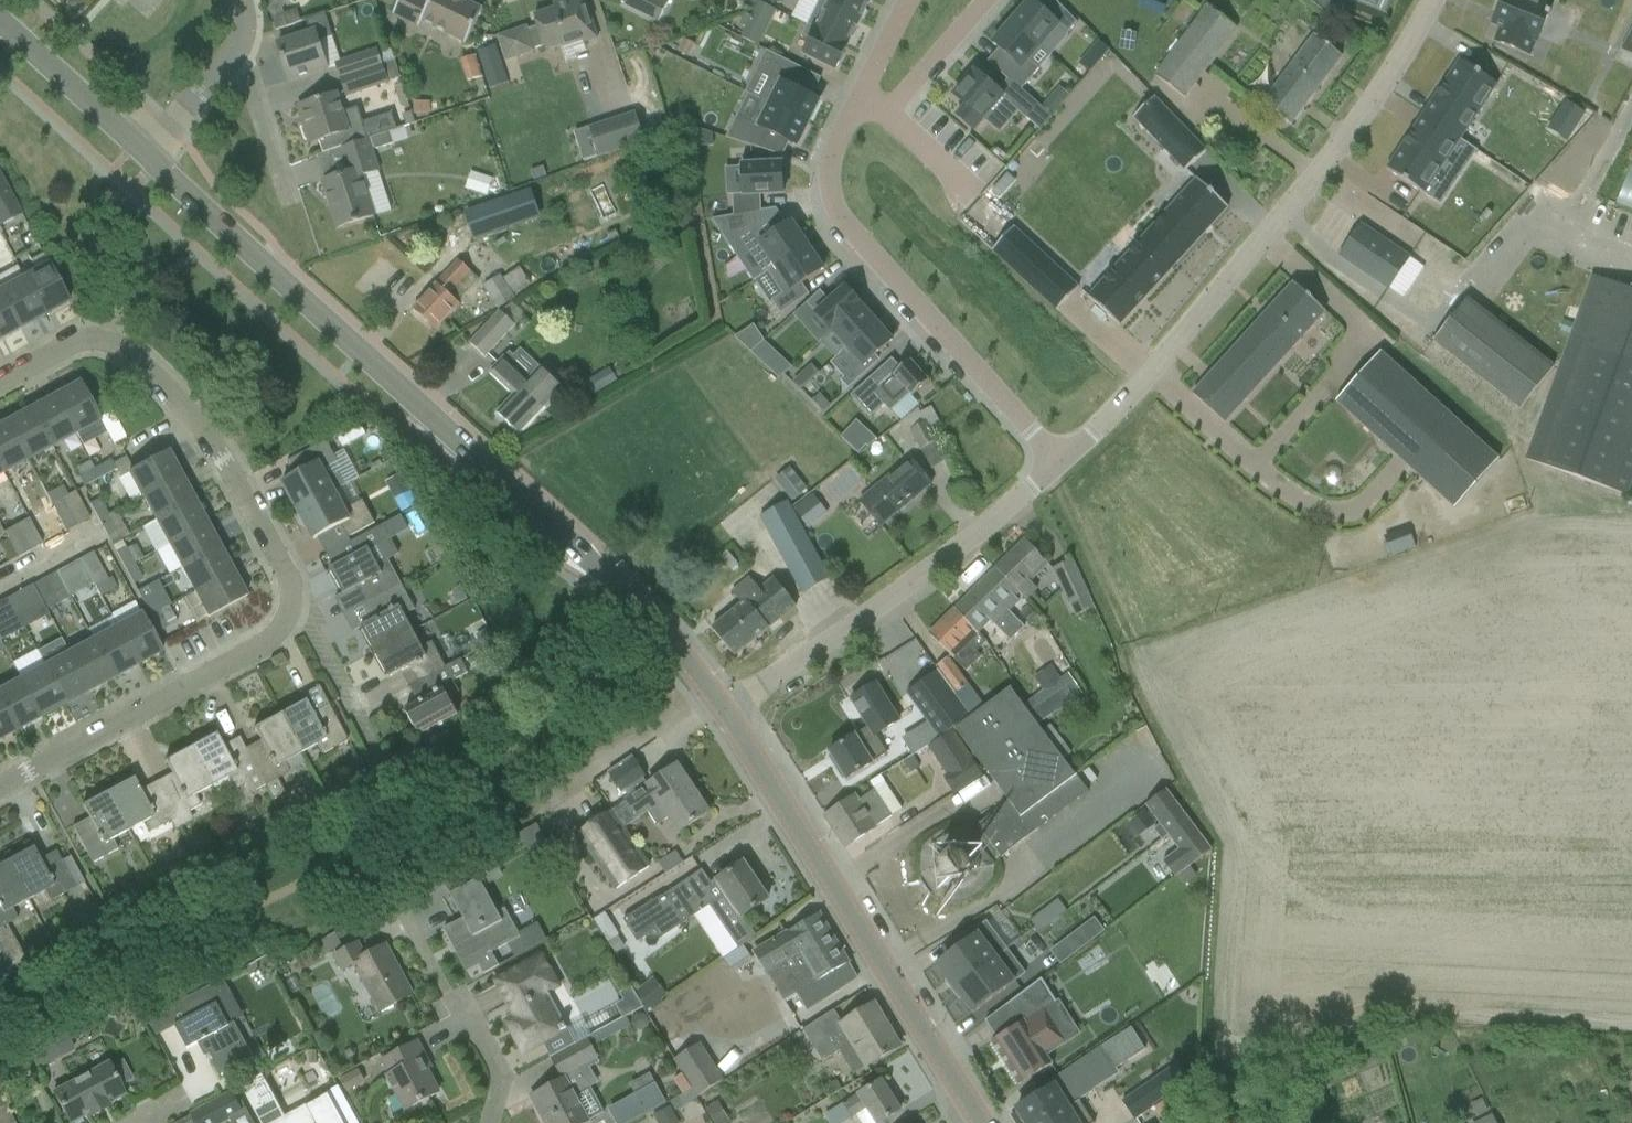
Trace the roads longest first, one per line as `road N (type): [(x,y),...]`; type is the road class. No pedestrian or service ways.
road 1 (tertiary): [(726,708),(608,576),(285,293),(143,153)]
road 2 (residential): [(1060,464),(1187,341),(1257,258),(1330,164),(1433,0)]
road 3 (residential): [(1060,464),(843,227),(828,198),(834,153),(908,0)]
road 4 (tertiary): [(982,1122),(726,708)]
road 5 (residential): [(288,611),(285,571),(196,416),(142,355),(106,335),(67,342),(0,381)]
road 6 (residential): [(726,708),(892,597),(1060,464)]
road 7 (residential): [(0,786),(268,639),(288,611)]
road 8 (tertiary): [(143,153),(0,24)]
road 9 (residential): [(143,153),(225,69),(246,25),(238,0)]
road 10 (residential): [(382,765),(317,632),(288,611)]
road 11 (residential): [(491,1122),(502,1083),(457,999)]

